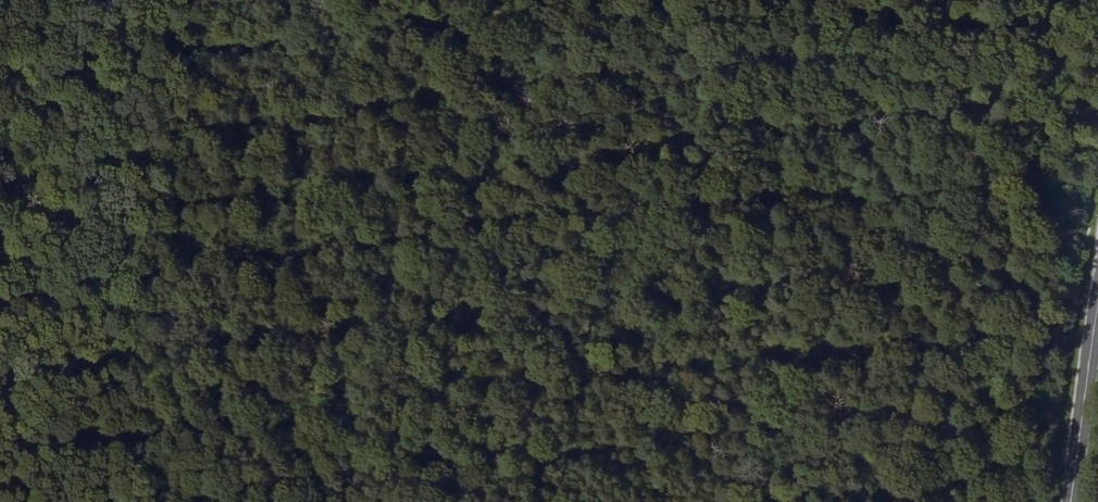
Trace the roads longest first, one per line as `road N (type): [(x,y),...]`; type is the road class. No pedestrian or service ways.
road 1 (primary): [(1097,311),(1071,501)]

